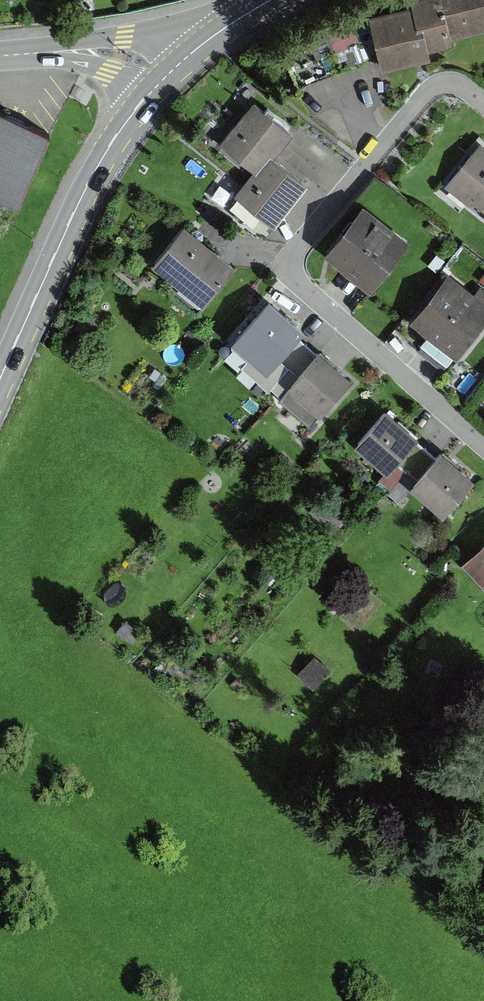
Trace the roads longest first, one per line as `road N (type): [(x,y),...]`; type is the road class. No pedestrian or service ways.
road 1 (secondary): [(0,375),(115,135),(171,69)]
road 2 (residential): [(483,102),(453,86),(427,93),(299,242),(298,282)]
road 3 (residential): [(298,282),(483,446)]
road 4 (unclassified): [(0,56),(120,56),(171,69)]
road 5 (secondary): [(171,69),(269,0)]

